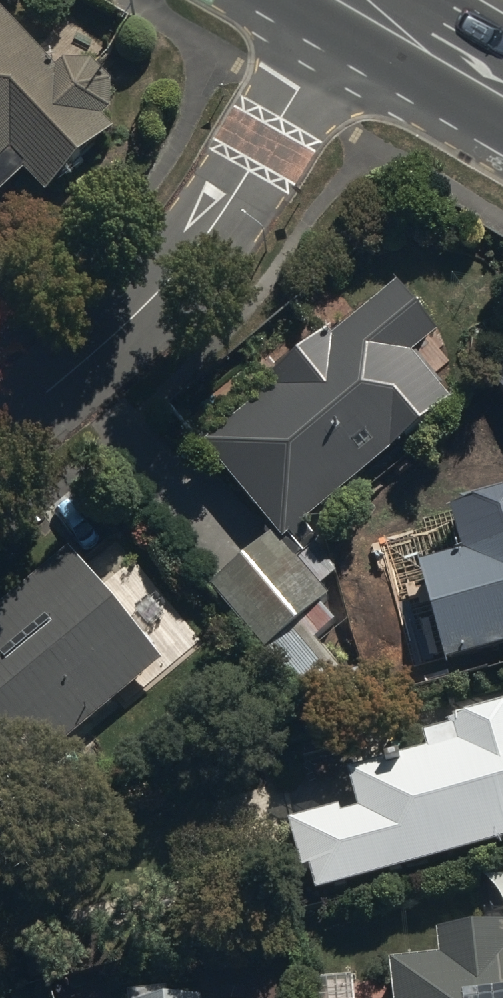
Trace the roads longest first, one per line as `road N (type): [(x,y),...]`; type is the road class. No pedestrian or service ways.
road 1 (residential): [(0,436),(98,356),(209,232),(347,0)]
road 2 (secondary): [(378,0),(502,77)]

